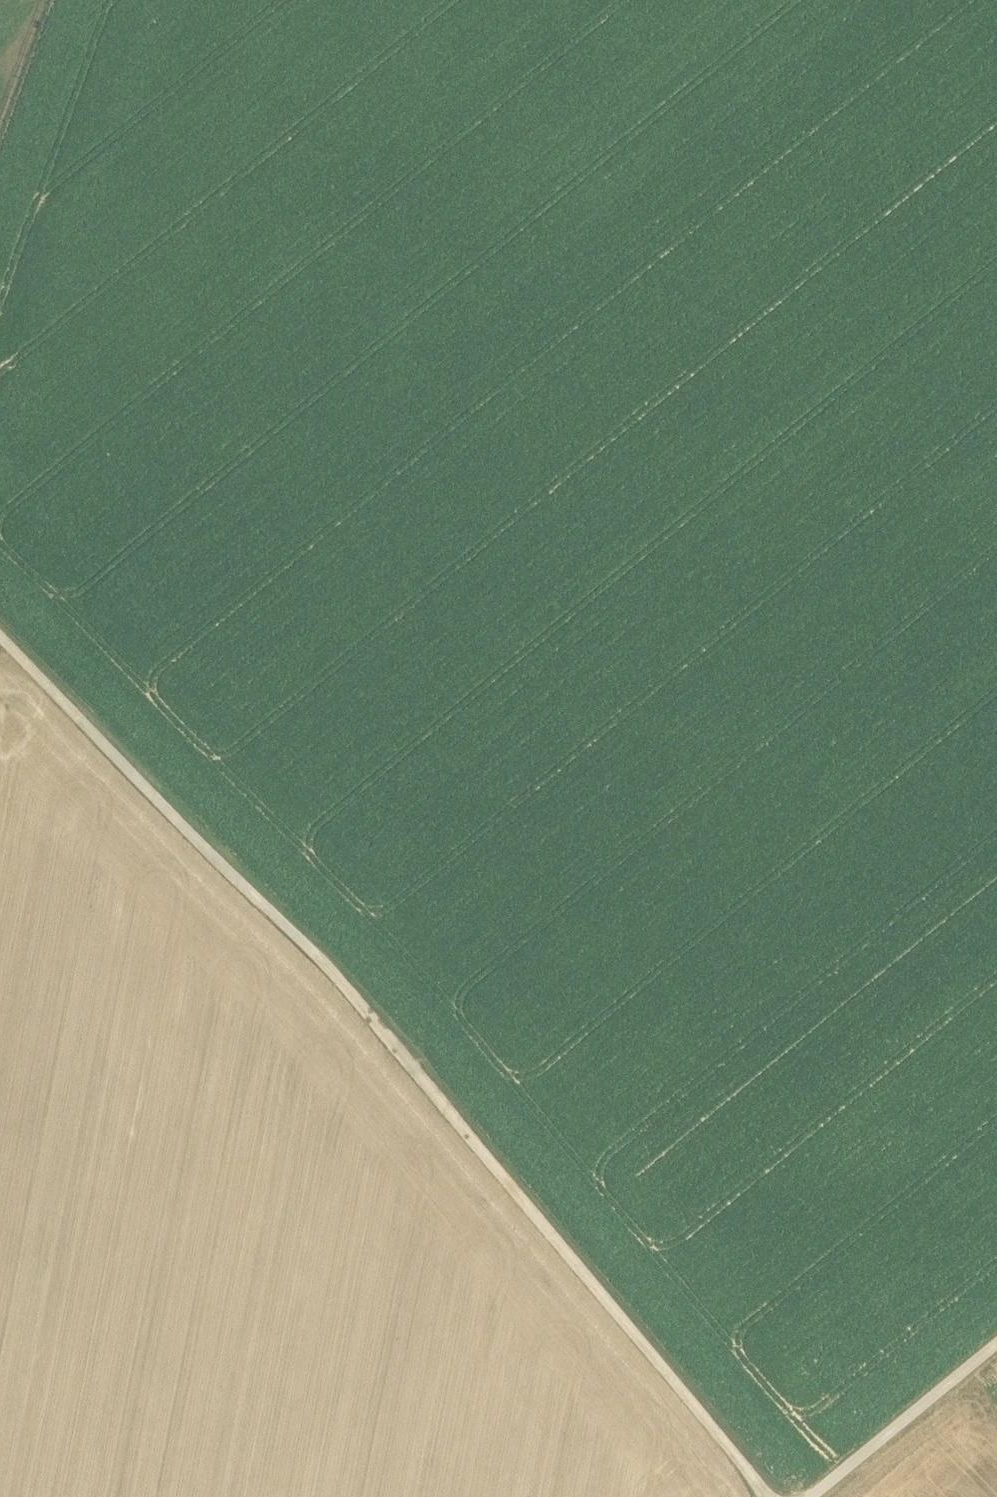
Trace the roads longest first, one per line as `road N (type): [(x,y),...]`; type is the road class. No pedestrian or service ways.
road 1 (track): [(767,1496),(355,976),(0,631)]
road 2 (track): [(996,1347),(815,1496)]

